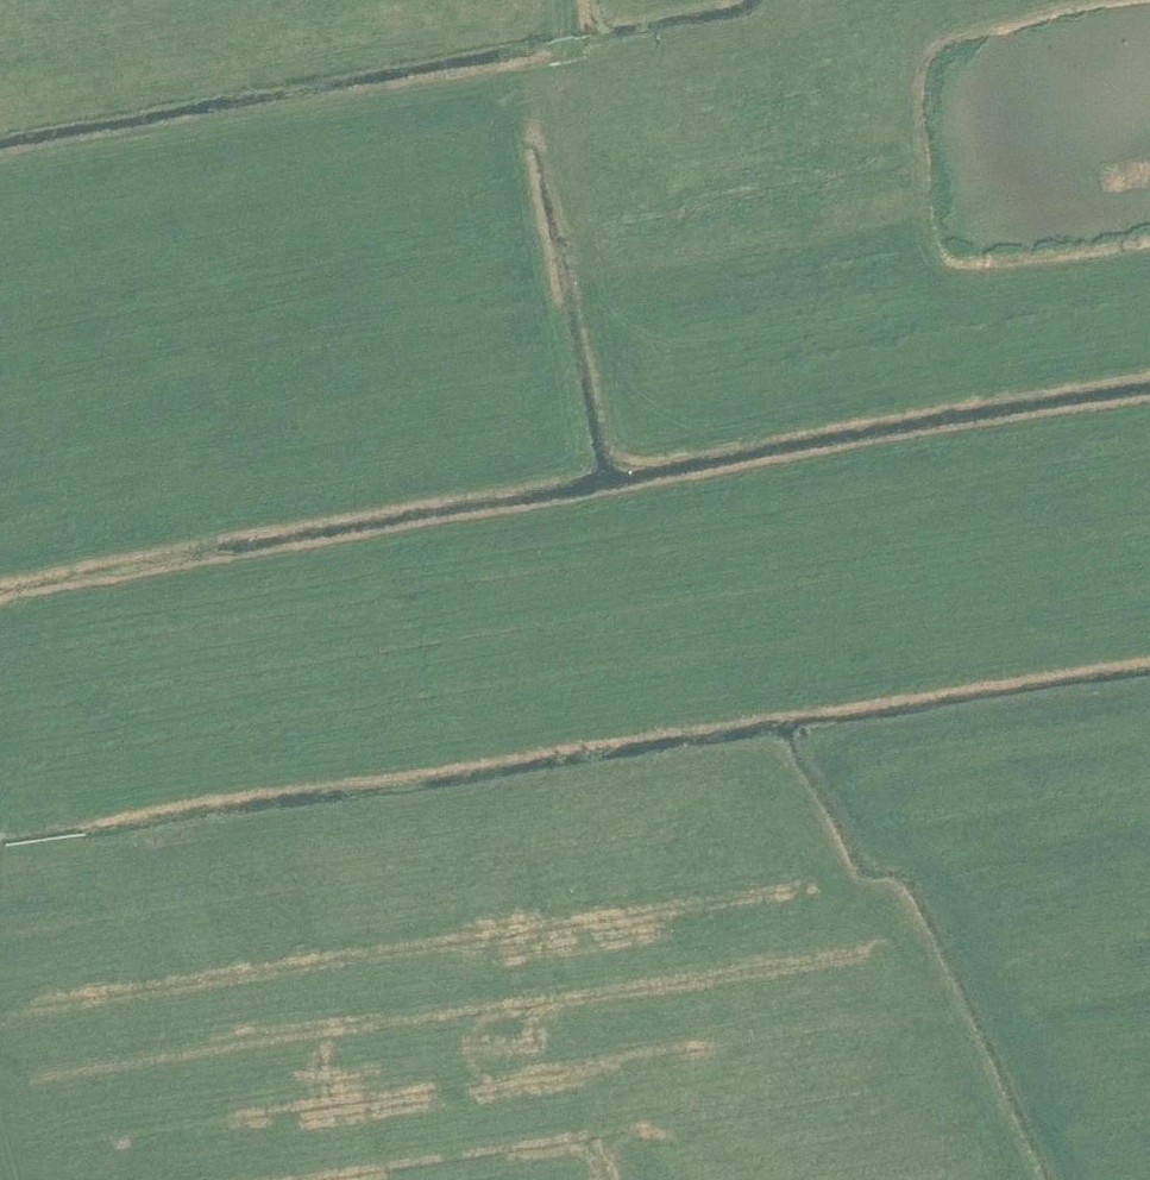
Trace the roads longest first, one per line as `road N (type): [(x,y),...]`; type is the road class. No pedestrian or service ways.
road 1 (track): [(556,0),(566,61),(589,79),(956,0)]

